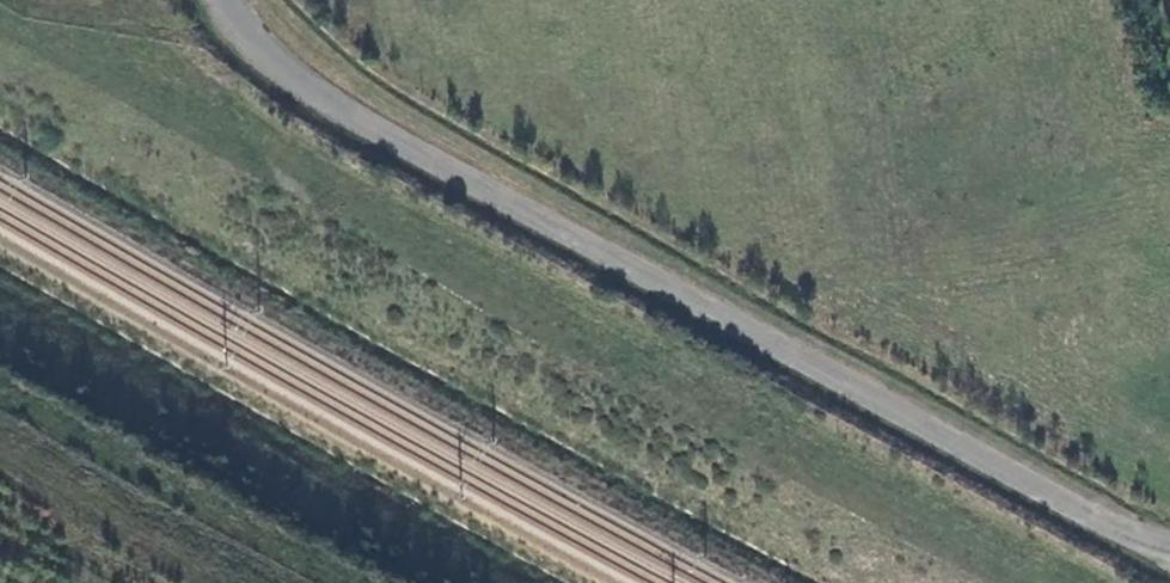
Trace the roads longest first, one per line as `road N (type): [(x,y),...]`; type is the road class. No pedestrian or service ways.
road 1 (track): [(1054,582),(145,103),(0,14)]
road 2 (unclassified): [(1169,548),(1092,517),(381,127),(283,66),(229,0)]
road 3 (track): [(346,582),(0,387)]

